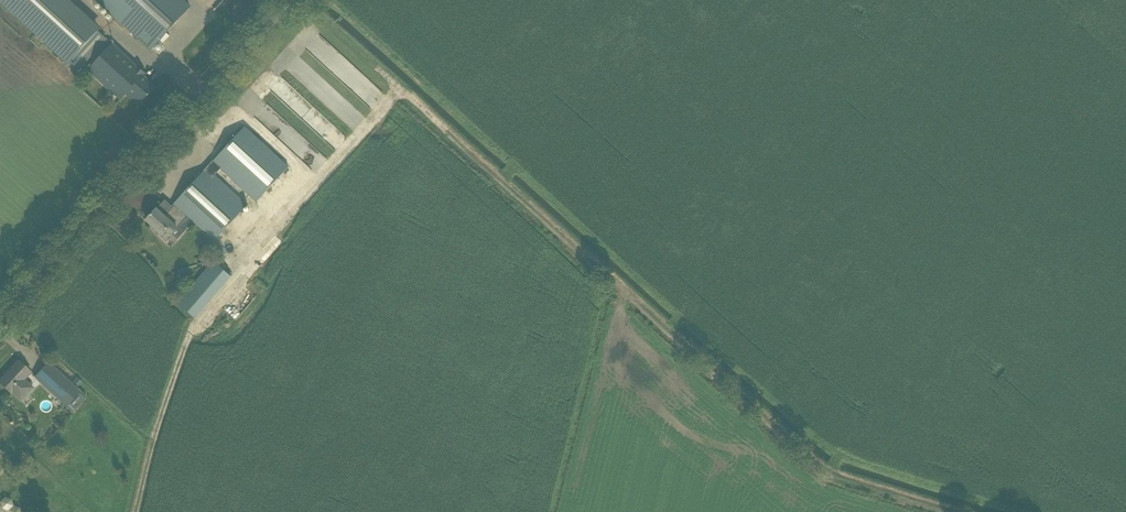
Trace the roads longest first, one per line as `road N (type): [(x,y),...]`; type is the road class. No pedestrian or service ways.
road 1 (track): [(301,0),(813,461),(955,511)]
road 2 (tertiary): [(0,318),(291,0)]

